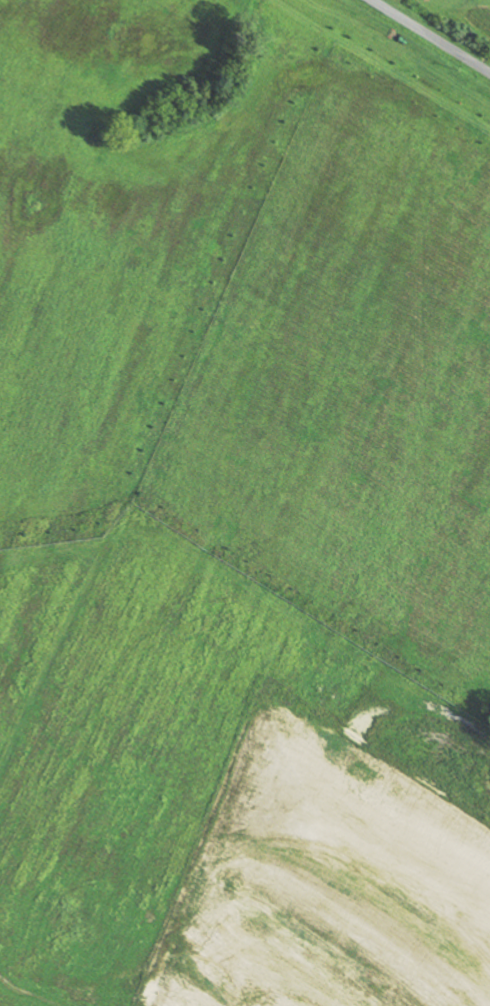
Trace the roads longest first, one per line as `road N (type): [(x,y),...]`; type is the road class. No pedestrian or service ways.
road 1 (residential): [(489,70),(376,0)]

